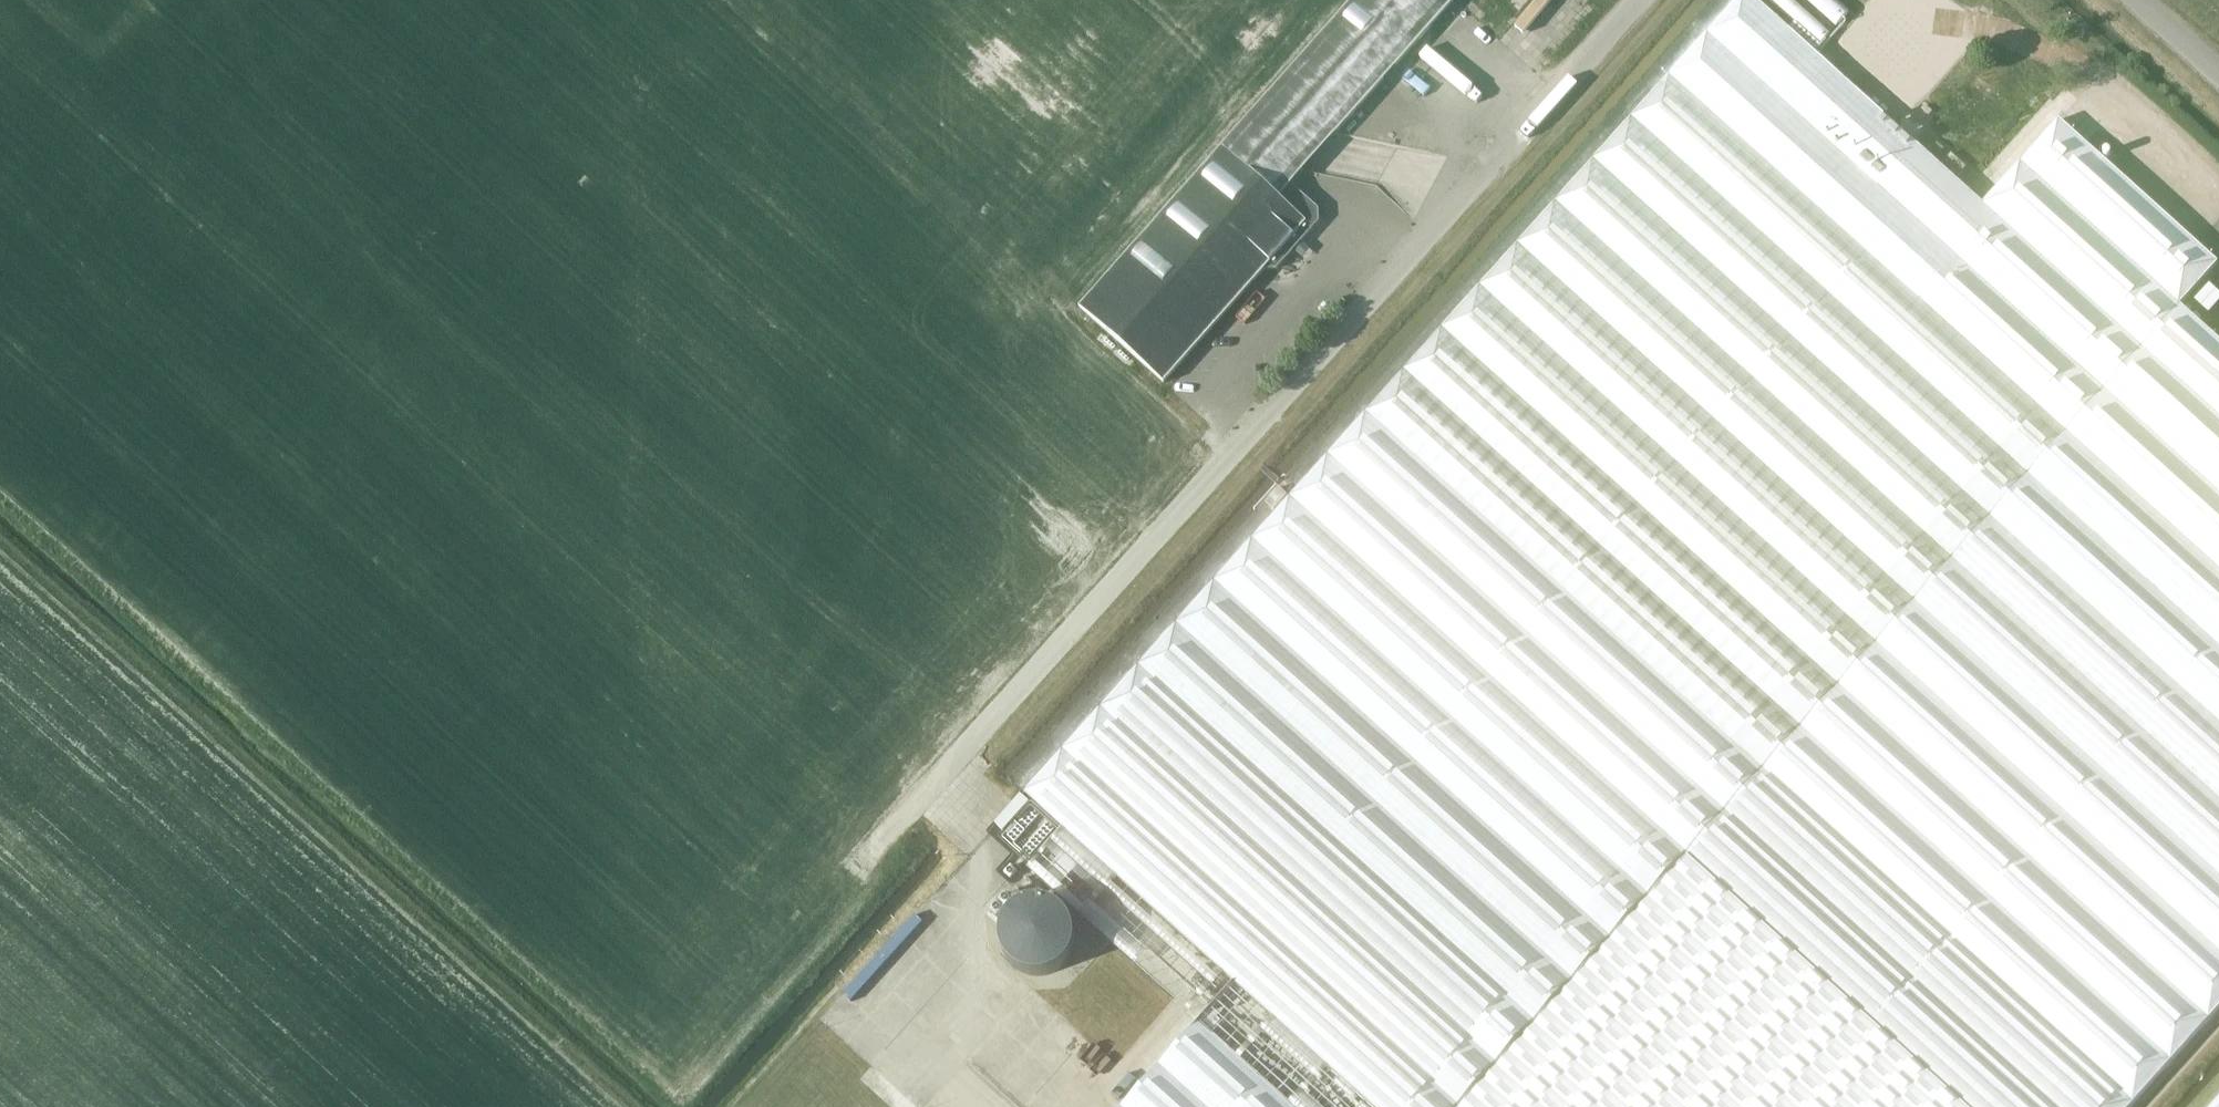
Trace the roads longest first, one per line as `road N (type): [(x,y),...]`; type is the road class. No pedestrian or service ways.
road 1 (unclassified): [(893,833),(1648,0)]

